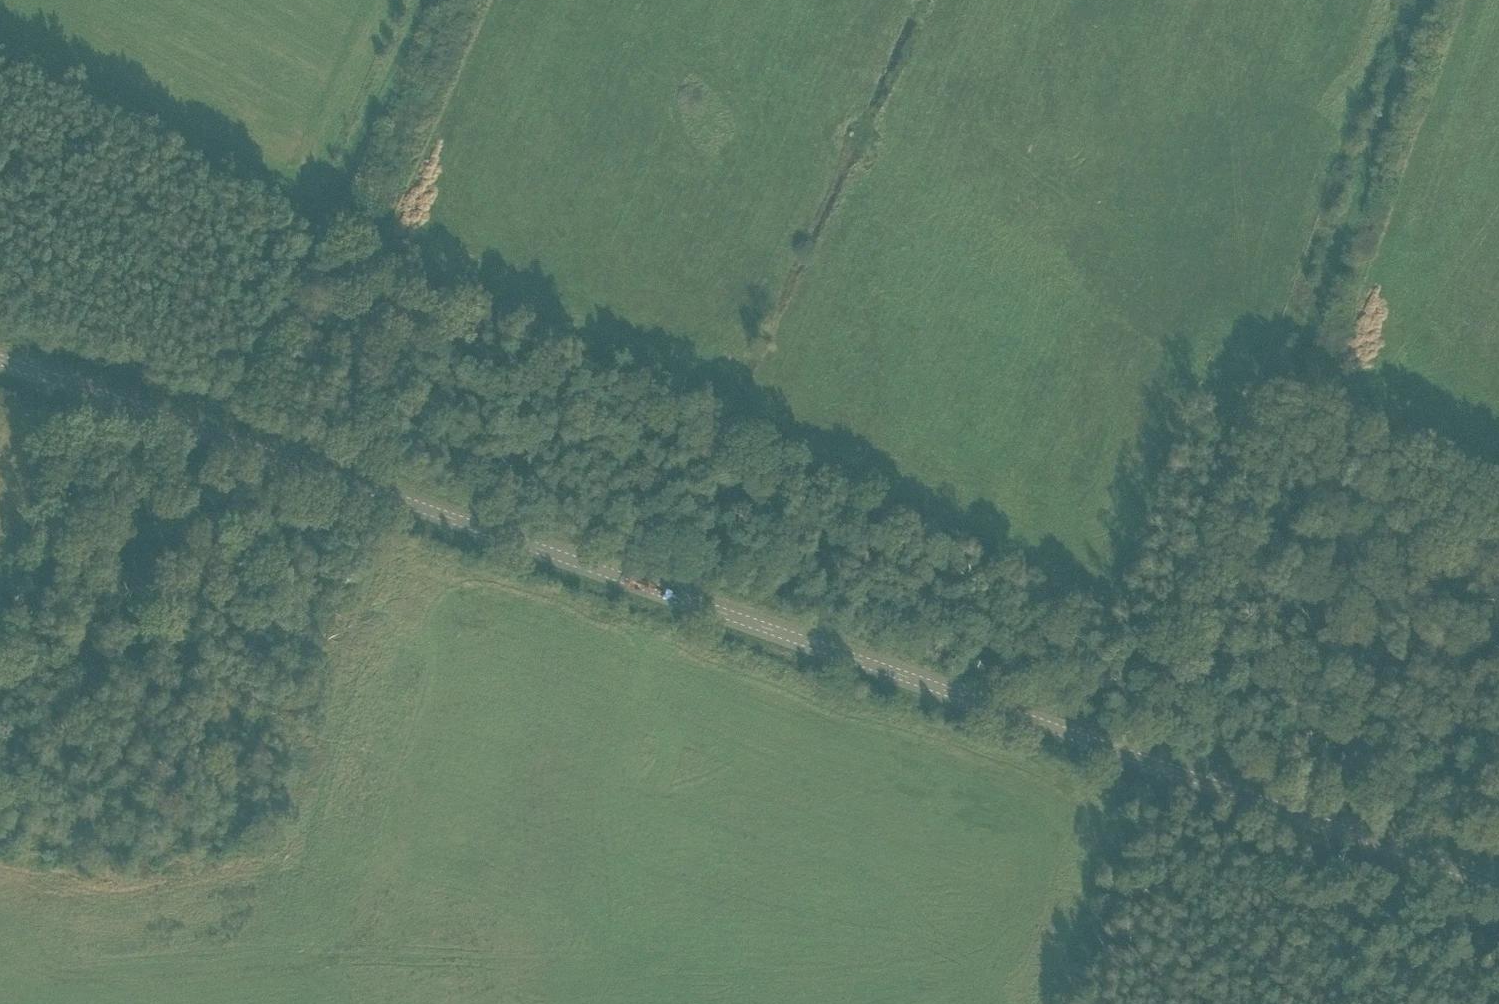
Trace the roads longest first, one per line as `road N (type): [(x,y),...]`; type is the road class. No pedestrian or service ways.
road 1 (tertiary): [(1498,885),(0,359)]
road 2 (track): [(1120,752),(1270,398),(1416,0)]
road 3 (track): [(420,0),(221,437)]

